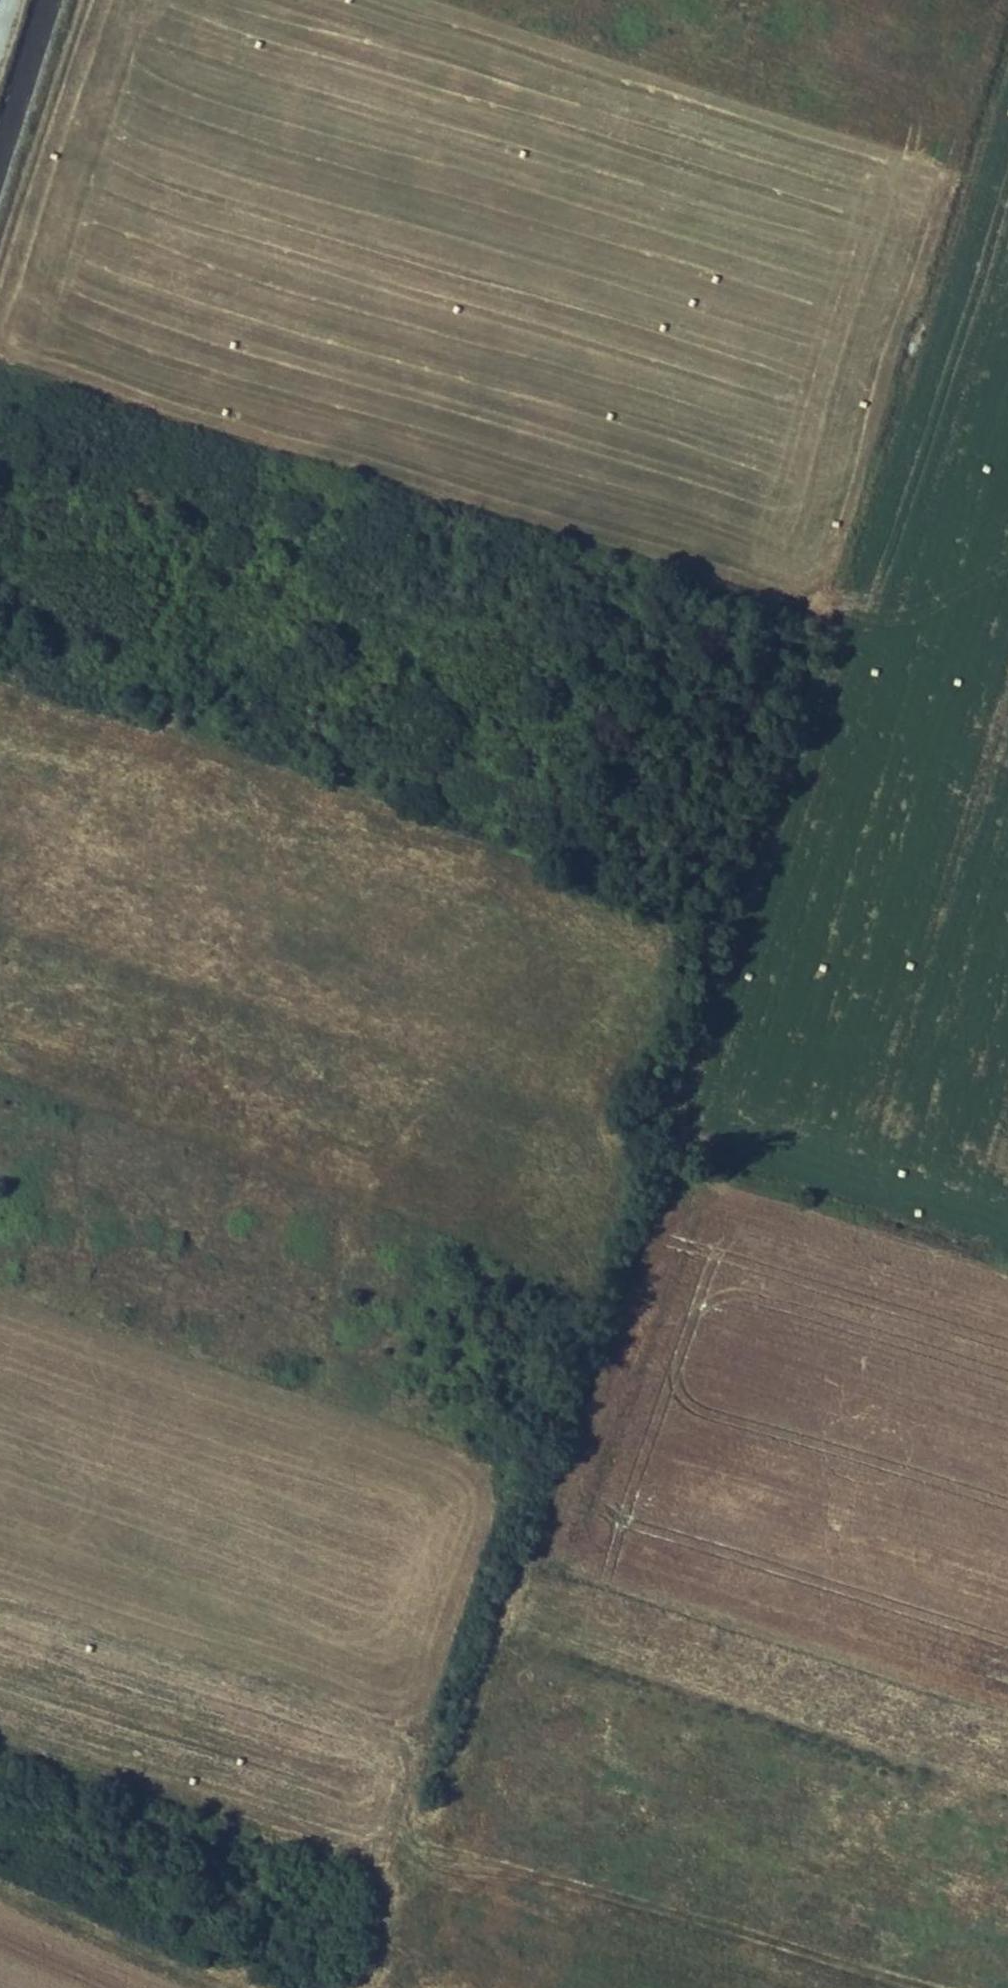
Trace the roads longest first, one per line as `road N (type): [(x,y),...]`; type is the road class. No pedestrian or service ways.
road 1 (track): [(367,1987),(398,1904),(456,1887),(777,1987)]
road 2 (track): [(0,1883),(239,1987)]
road 3 (track): [(0,246),(80,0)]

